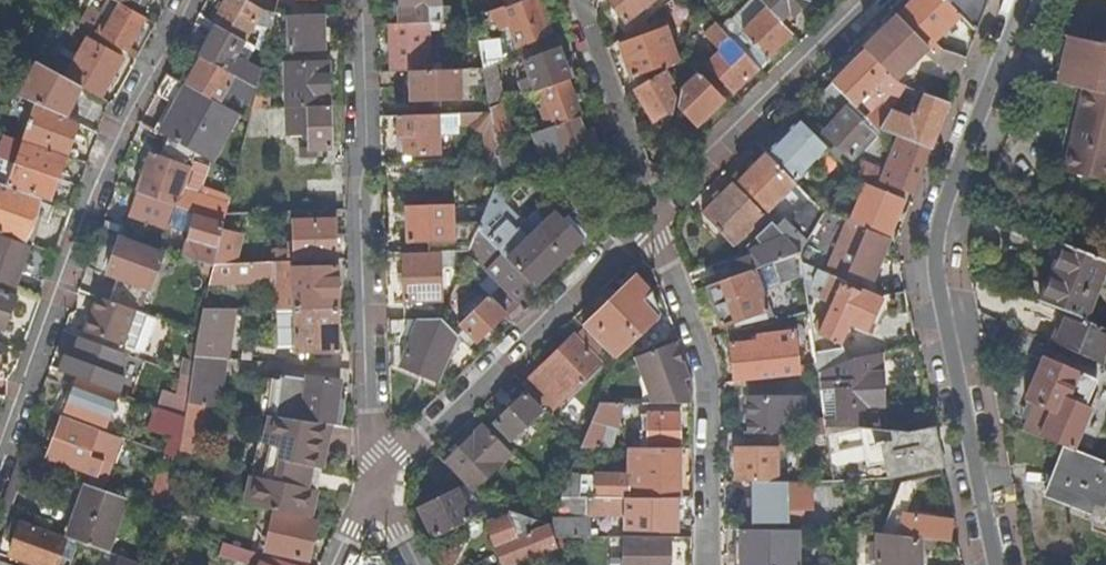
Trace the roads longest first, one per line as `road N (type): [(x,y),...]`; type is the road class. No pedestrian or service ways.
road 1 (residential): [(986,564),(925,245),(1024,0)]
road 2 (residential): [(0,452),(118,115),(183,0)]
road 3 (residential): [(354,0),(371,485)]
road 4 (residential): [(371,485),(647,221)]
road 5 (residential): [(647,221),(707,374),(709,564)]
road 6 (residential): [(647,221),(873,0)]
road 7 (residential): [(647,221),(577,0)]

